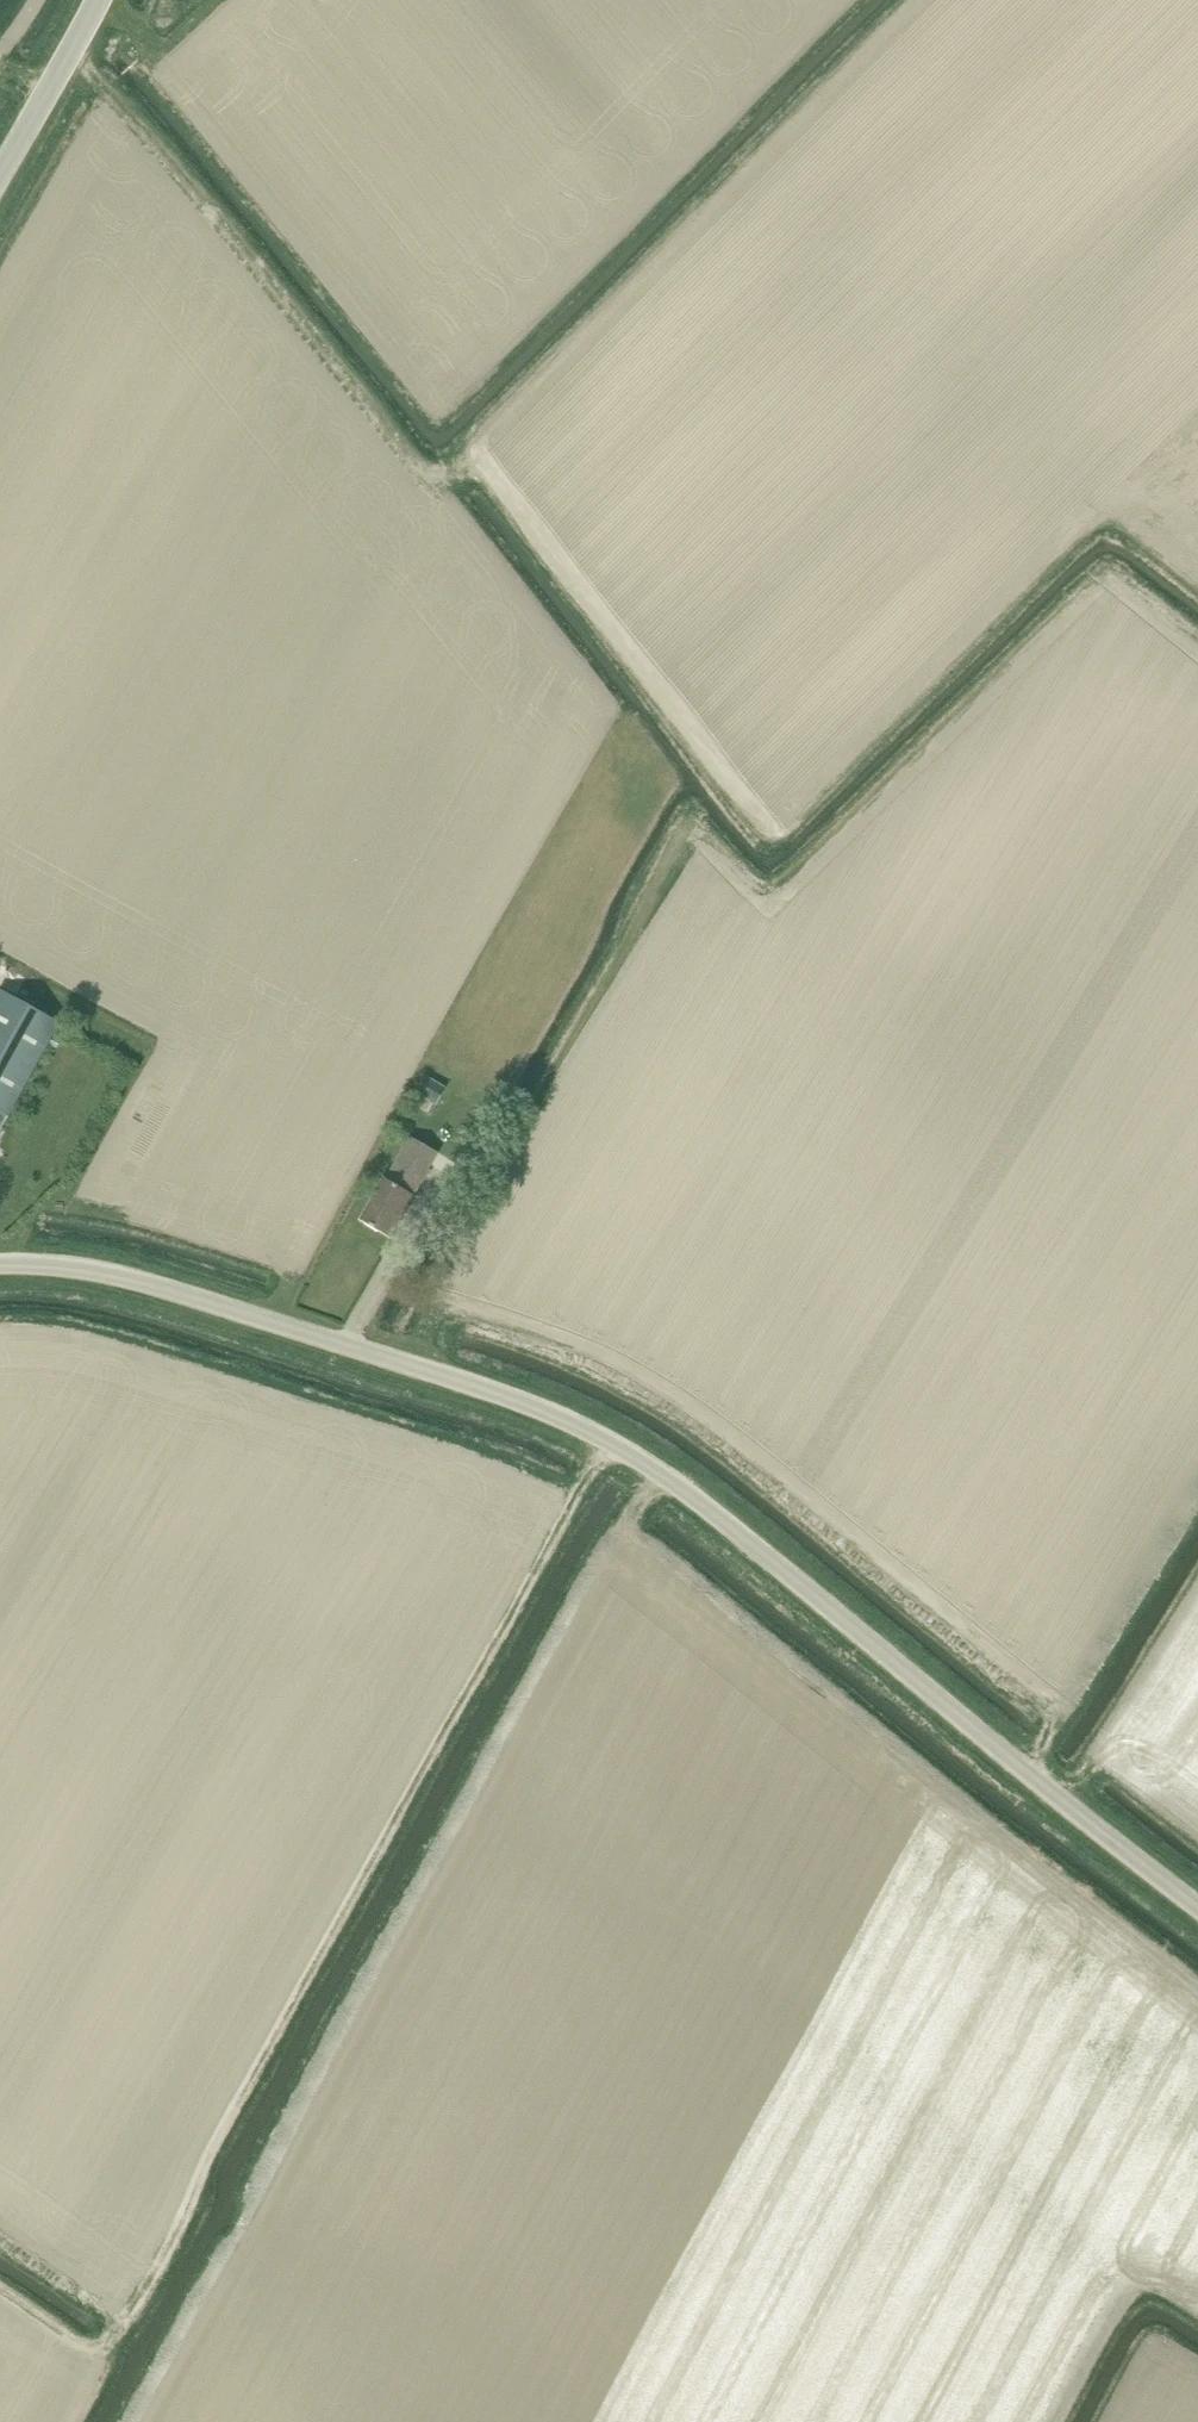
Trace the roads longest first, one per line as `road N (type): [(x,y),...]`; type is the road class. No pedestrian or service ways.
road 1 (tertiary): [(1197,1909),(676,1482),(614,1442),(509,1396),(132,1278),(0,1264)]
road 2 (tertiary): [(0,174),(98,0)]

